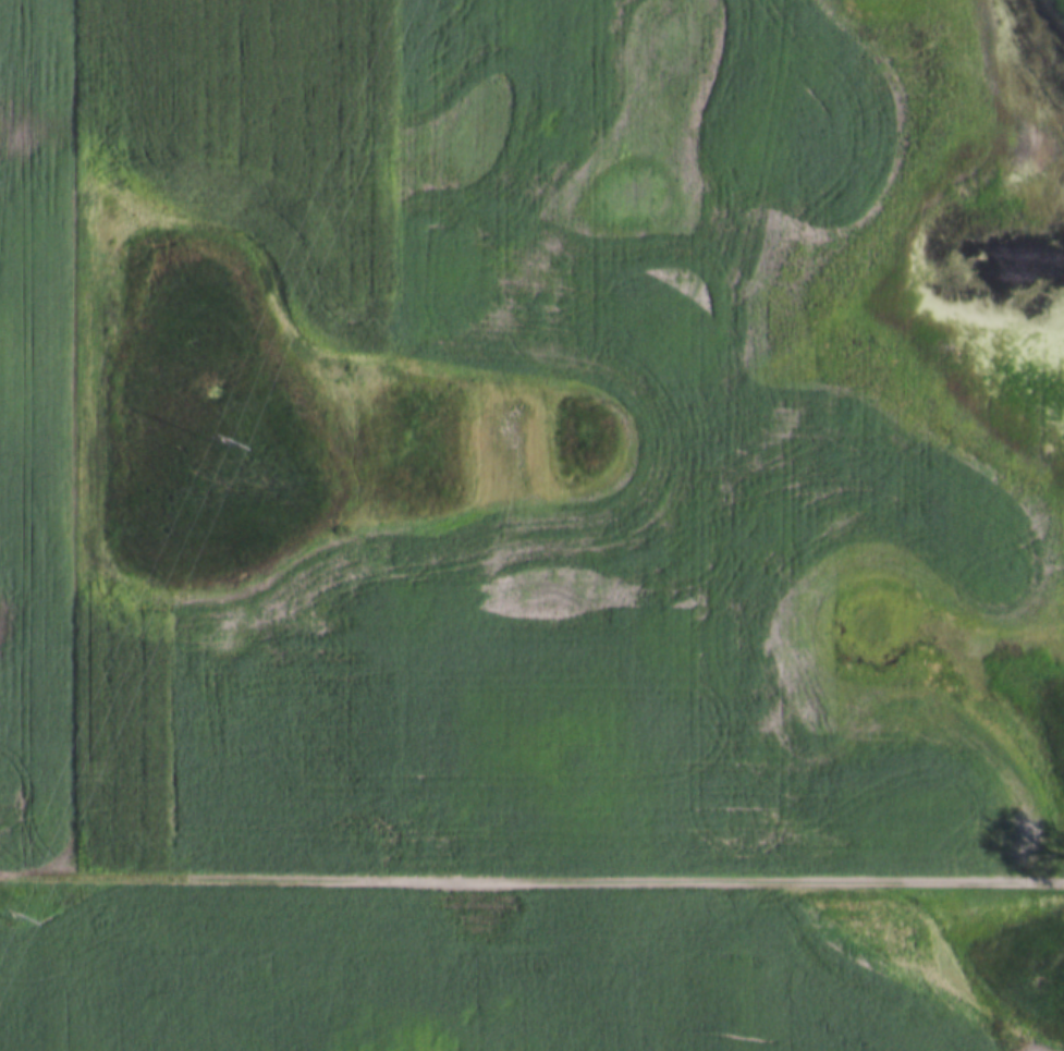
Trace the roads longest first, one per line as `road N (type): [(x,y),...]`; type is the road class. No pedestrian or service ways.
road 1 (track): [(0,872),(1063,879)]

